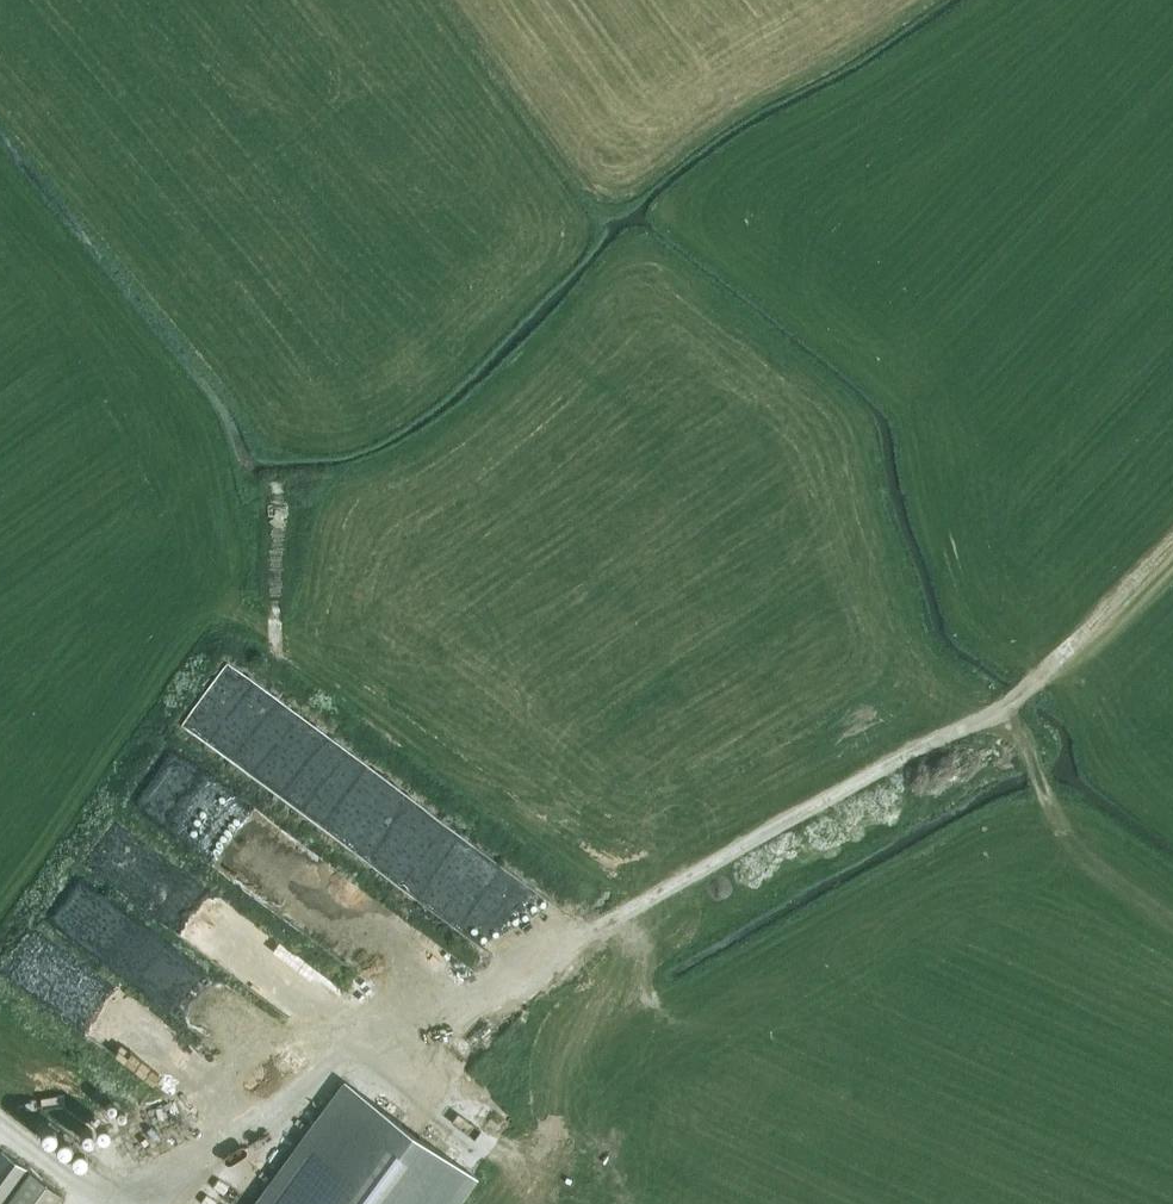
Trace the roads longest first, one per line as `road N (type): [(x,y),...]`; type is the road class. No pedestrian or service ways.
road 1 (track): [(427,1027),(941,737),(1003,713),(1172,540)]

